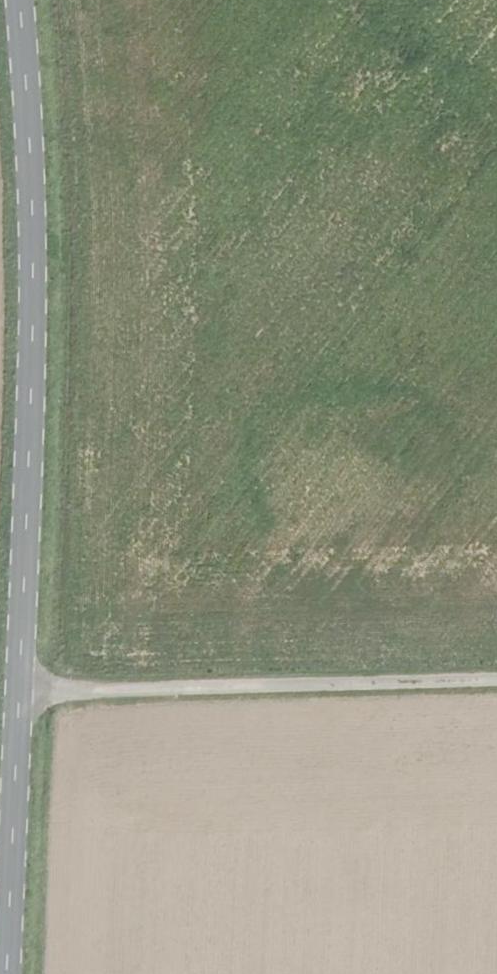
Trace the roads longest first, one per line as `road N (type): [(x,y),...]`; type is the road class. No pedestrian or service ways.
road 1 (secondary): [(0,852),(21,222),(8,0)]
road 2 (track): [(496,675),(7,686)]

